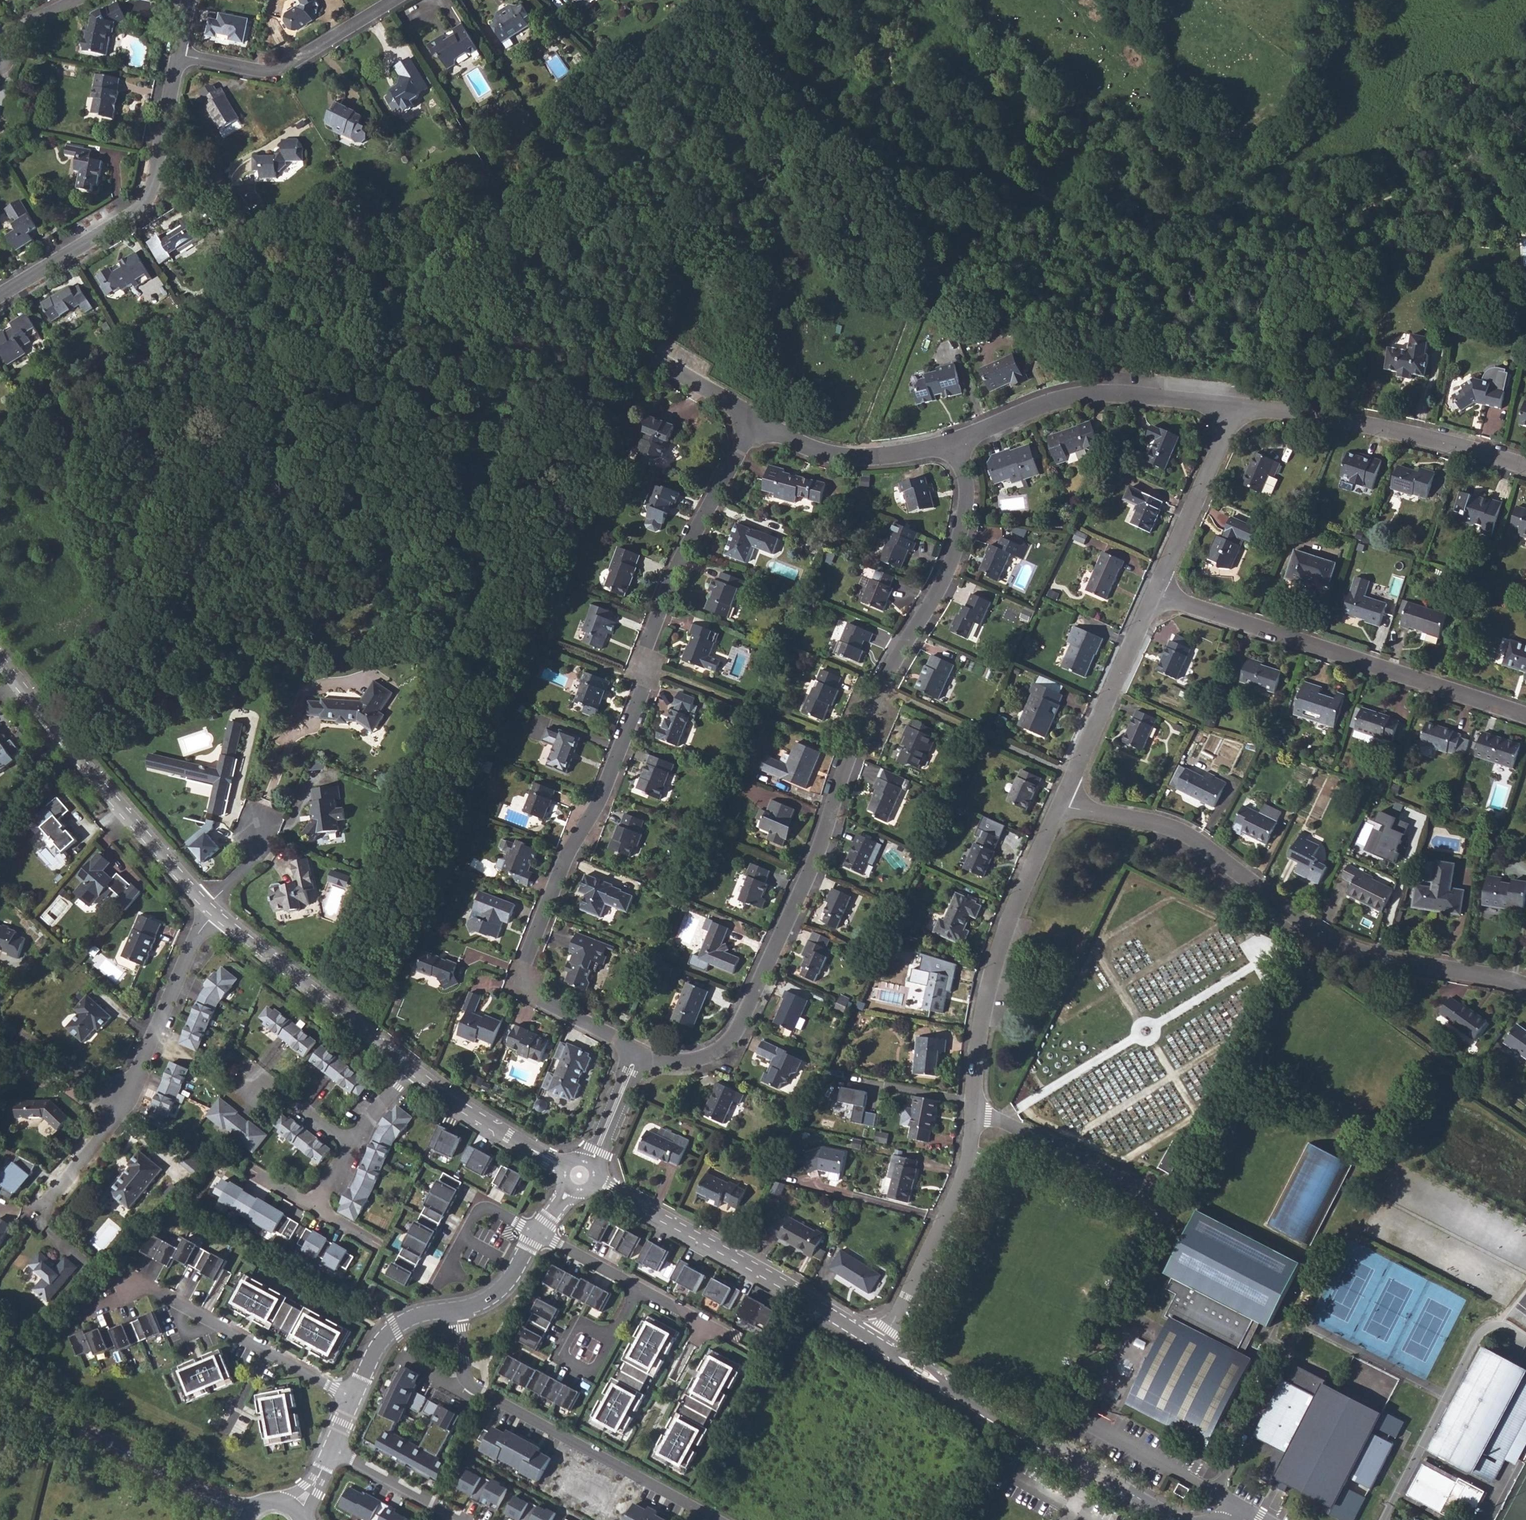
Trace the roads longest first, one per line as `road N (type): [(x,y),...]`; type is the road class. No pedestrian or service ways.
road 1 (residential): [(631,1050),(537,999),(525,989),(523,967),(646,685),(646,650),(679,562),(757,418)]
road 2 (residential): [(956,443),(967,498),(963,541),(881,689),(817,860),(732,1040),(696,1060),(644,1057)]
road 3 (residential): [(1525,987),(1364,955),(1187,833),(1062,803)]
road 4 (residential): [(1155,592),(1525,714)]
road 5 (residential): [(721,1519),(468,1381),(458,1309)]
road 6 (residential): [(880,1345),(1178,1519)]
road 7 (residential): [(976,1122),(977,1048),(993,971),(1062,803)]
road 8 (residential): [(596,1182),(880,1345)]
road 9 (residential): [(178,55),(153,187),(142,207),(0,293)]
road 10 (residential): [(0,661),(206,903)]
road 11 (residential): [(1525,468),(1388,430),(1239,407)]
road 12 (residential): [(1239,407),(1099,395),(1053,402),(956,443)]
road 13 (secondary): [(0,1383),(250,1514)]
road 14 (residential): [(215,913),(408,1066)]
road 15 (residential): [(880,1345),(964,1188),(976,1122)]
road 16 (residential): [(395,0),(281,68),(178,55)]
road 17 (residential): [(1062,803),(1155,592)]
road 18 (residential): [(123,1102),(199,933),(215,913)]
road 19 (residential): [(956,443),(840,459),(757,418)]
road 20 (residential): [(1155,592),(1239,407)]
road 21 (residential): [(408,1066),(564,1167)]
road 22 (residential): [(1141,1188),(1012,1125),(976,1122)]
road 23 (residential): [(128,1284),(271,1352)]
road 24 (residential): [(437,1286),(482,1209),(537,1231)]
road 25 (residential): [(331,1450),(459,1519)]
road 26 (residential): [(356,1395),(387,1335),(427,1313),(458,1309)]
road 27 (residential): [(244,1085),(252,1074),(355,1143)]
road 28 (residential): [(641,1439),(701,1319)]
road 29 (residential): [(44,1210),(123,1102)]
road 30 (residential): [(757,418),(643,353)]
road 31 (residential): [(123,1102),(16,1040)]
road 32 (residential): [(596,1168),(644,1057)]

